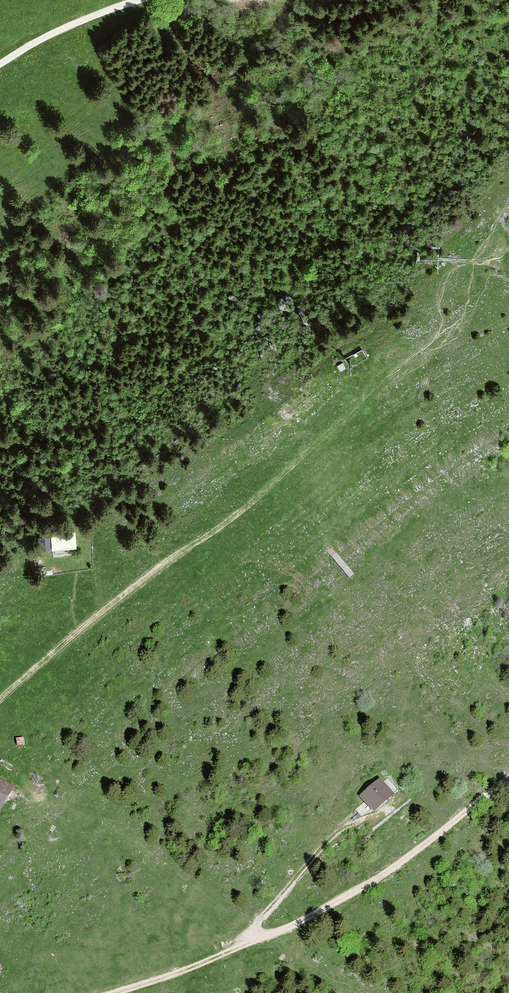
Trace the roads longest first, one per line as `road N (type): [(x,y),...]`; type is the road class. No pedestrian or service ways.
road 1 (track): [(0,697),(243,507),(379,387)]
road 2 (track): [(115,992),(318,913),(508,789)]
road 3 (track): [(258,941),(277,902),(347,826)]
road 4 (track): [(0,65),(130,0)]

